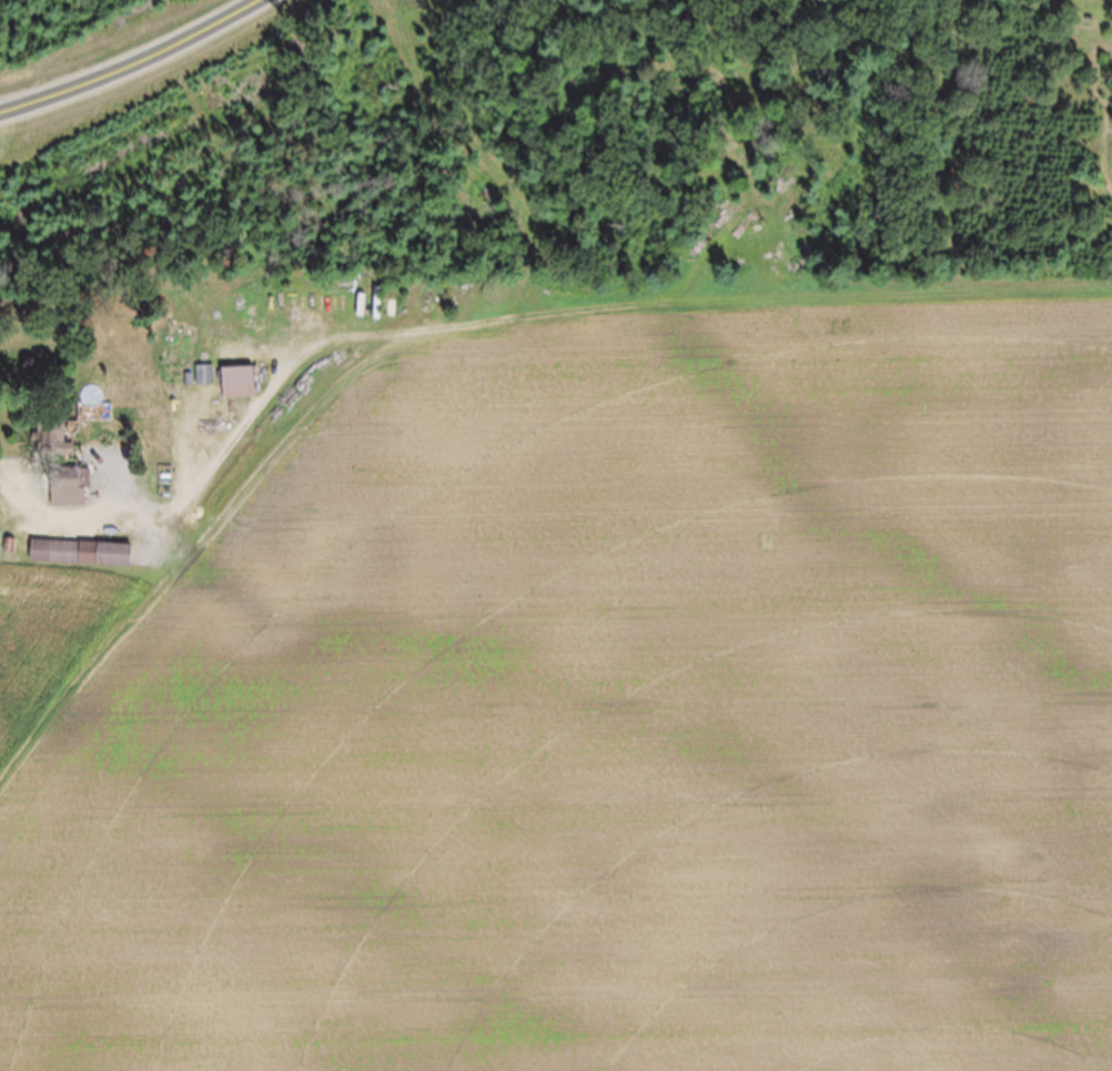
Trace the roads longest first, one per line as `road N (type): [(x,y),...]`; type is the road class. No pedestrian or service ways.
road 1 (secondary): [(283,0),(130,81),(0,126)]

